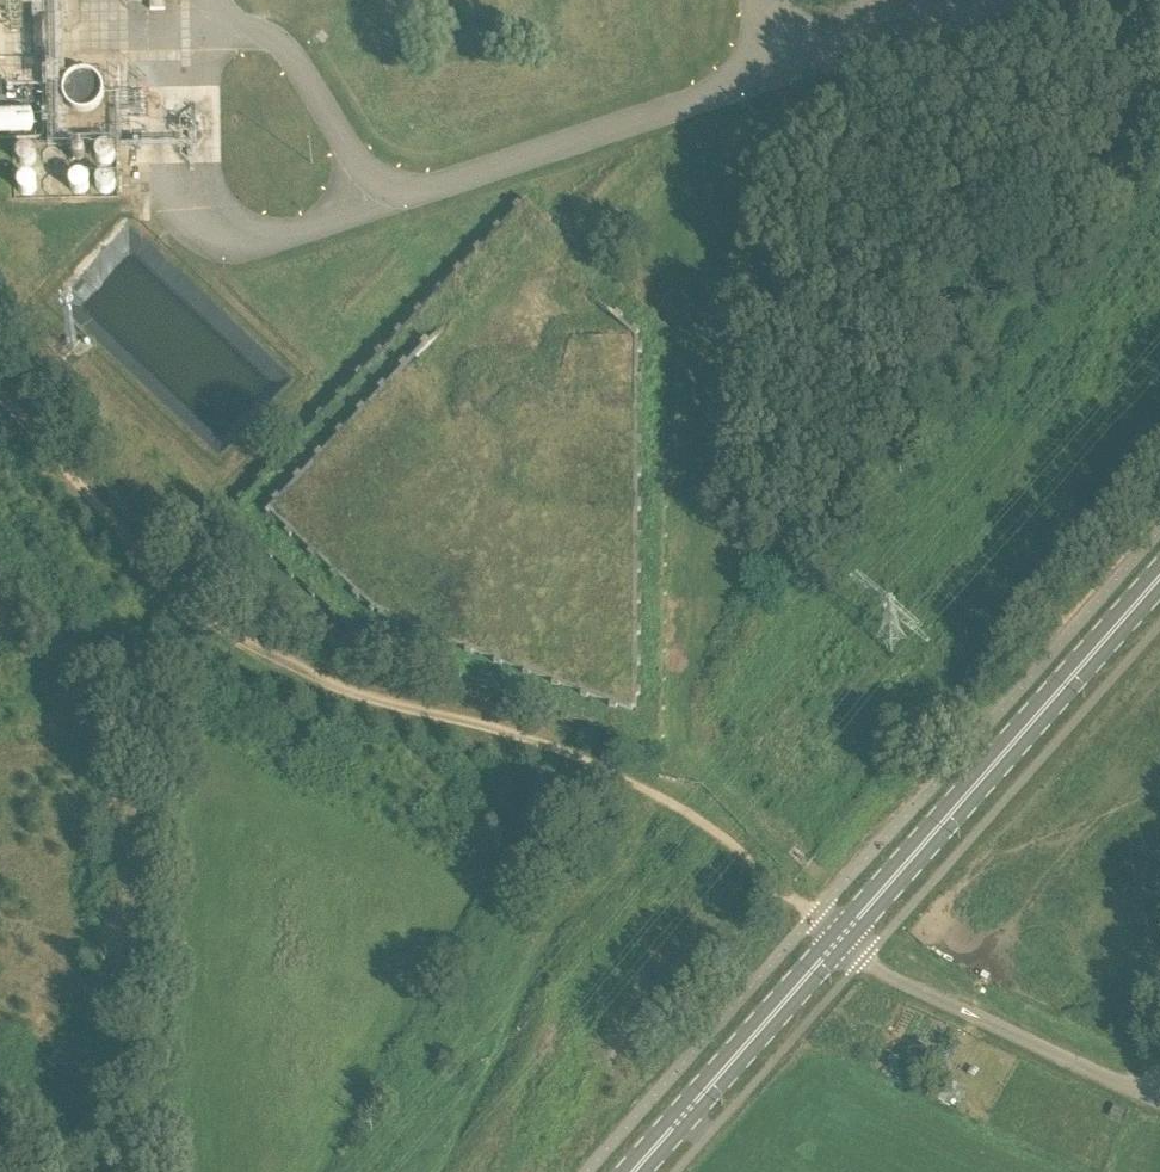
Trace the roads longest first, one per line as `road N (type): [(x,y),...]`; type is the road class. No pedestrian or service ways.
road 1 (track): [(816,916),(651,789),(273,663),(166,588),(0,390)]
road 2 (secondary): [(840,940),(1159,578)]
road 3 (unclassified): [(1159,1101),(885,974),(840,940)]
road 4 (secondary): [(634,1171),(840,940)]

